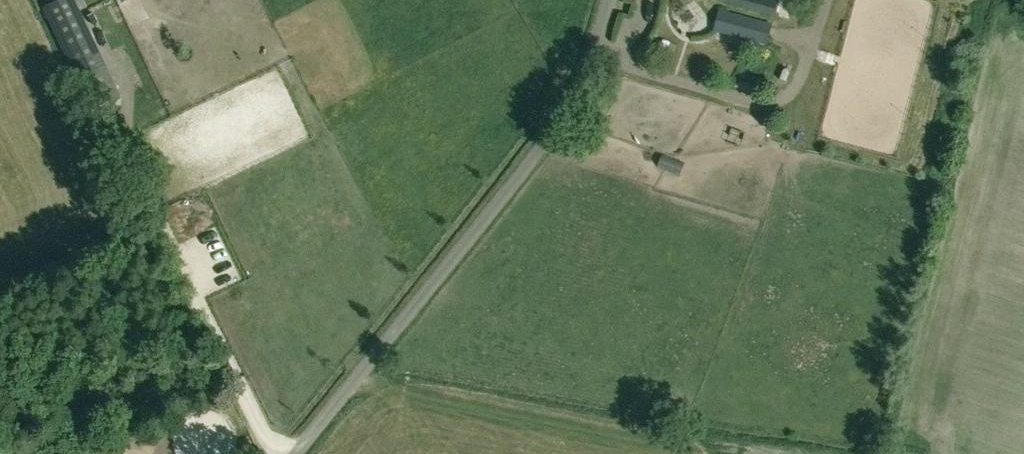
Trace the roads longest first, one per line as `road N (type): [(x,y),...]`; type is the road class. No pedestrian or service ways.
road 1 (unclassified): [(289,453),(417,317),(519,187),(576,93),(610,0)]

